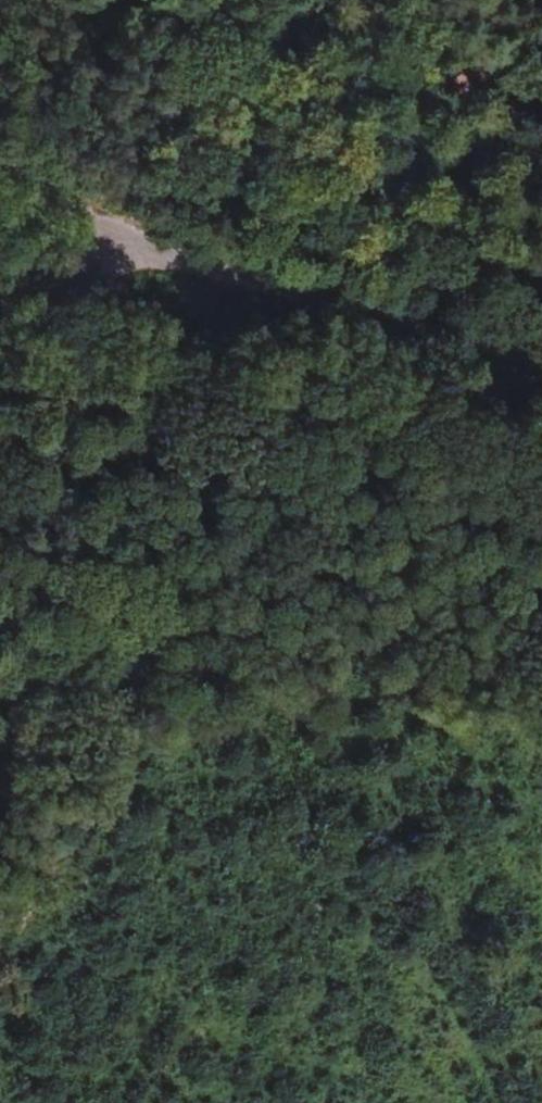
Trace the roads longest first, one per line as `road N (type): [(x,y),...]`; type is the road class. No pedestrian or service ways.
road 1 (track): [(0,179),(158,235),(541,342)]
road 2 (track): [(0,289),(158,235)]

